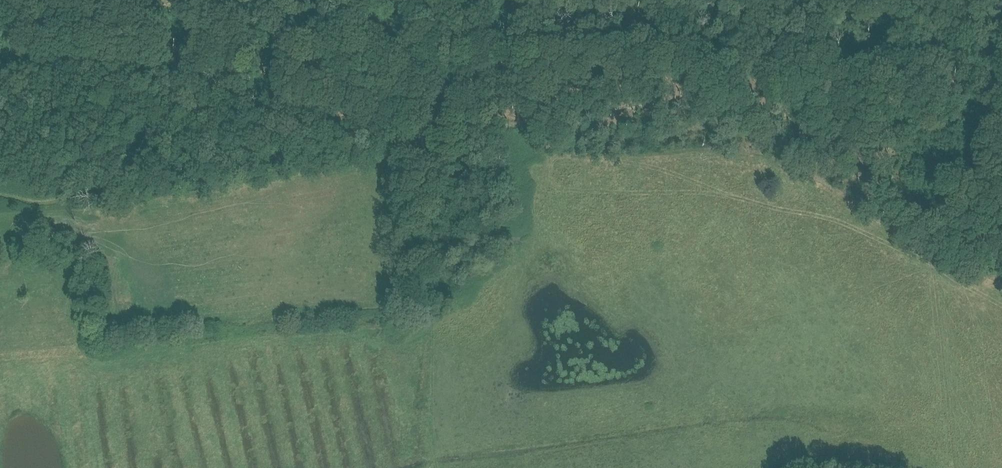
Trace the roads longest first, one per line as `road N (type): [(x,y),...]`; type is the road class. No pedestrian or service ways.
road 1 (track): [(0,196),(35,201),(463,130)]

